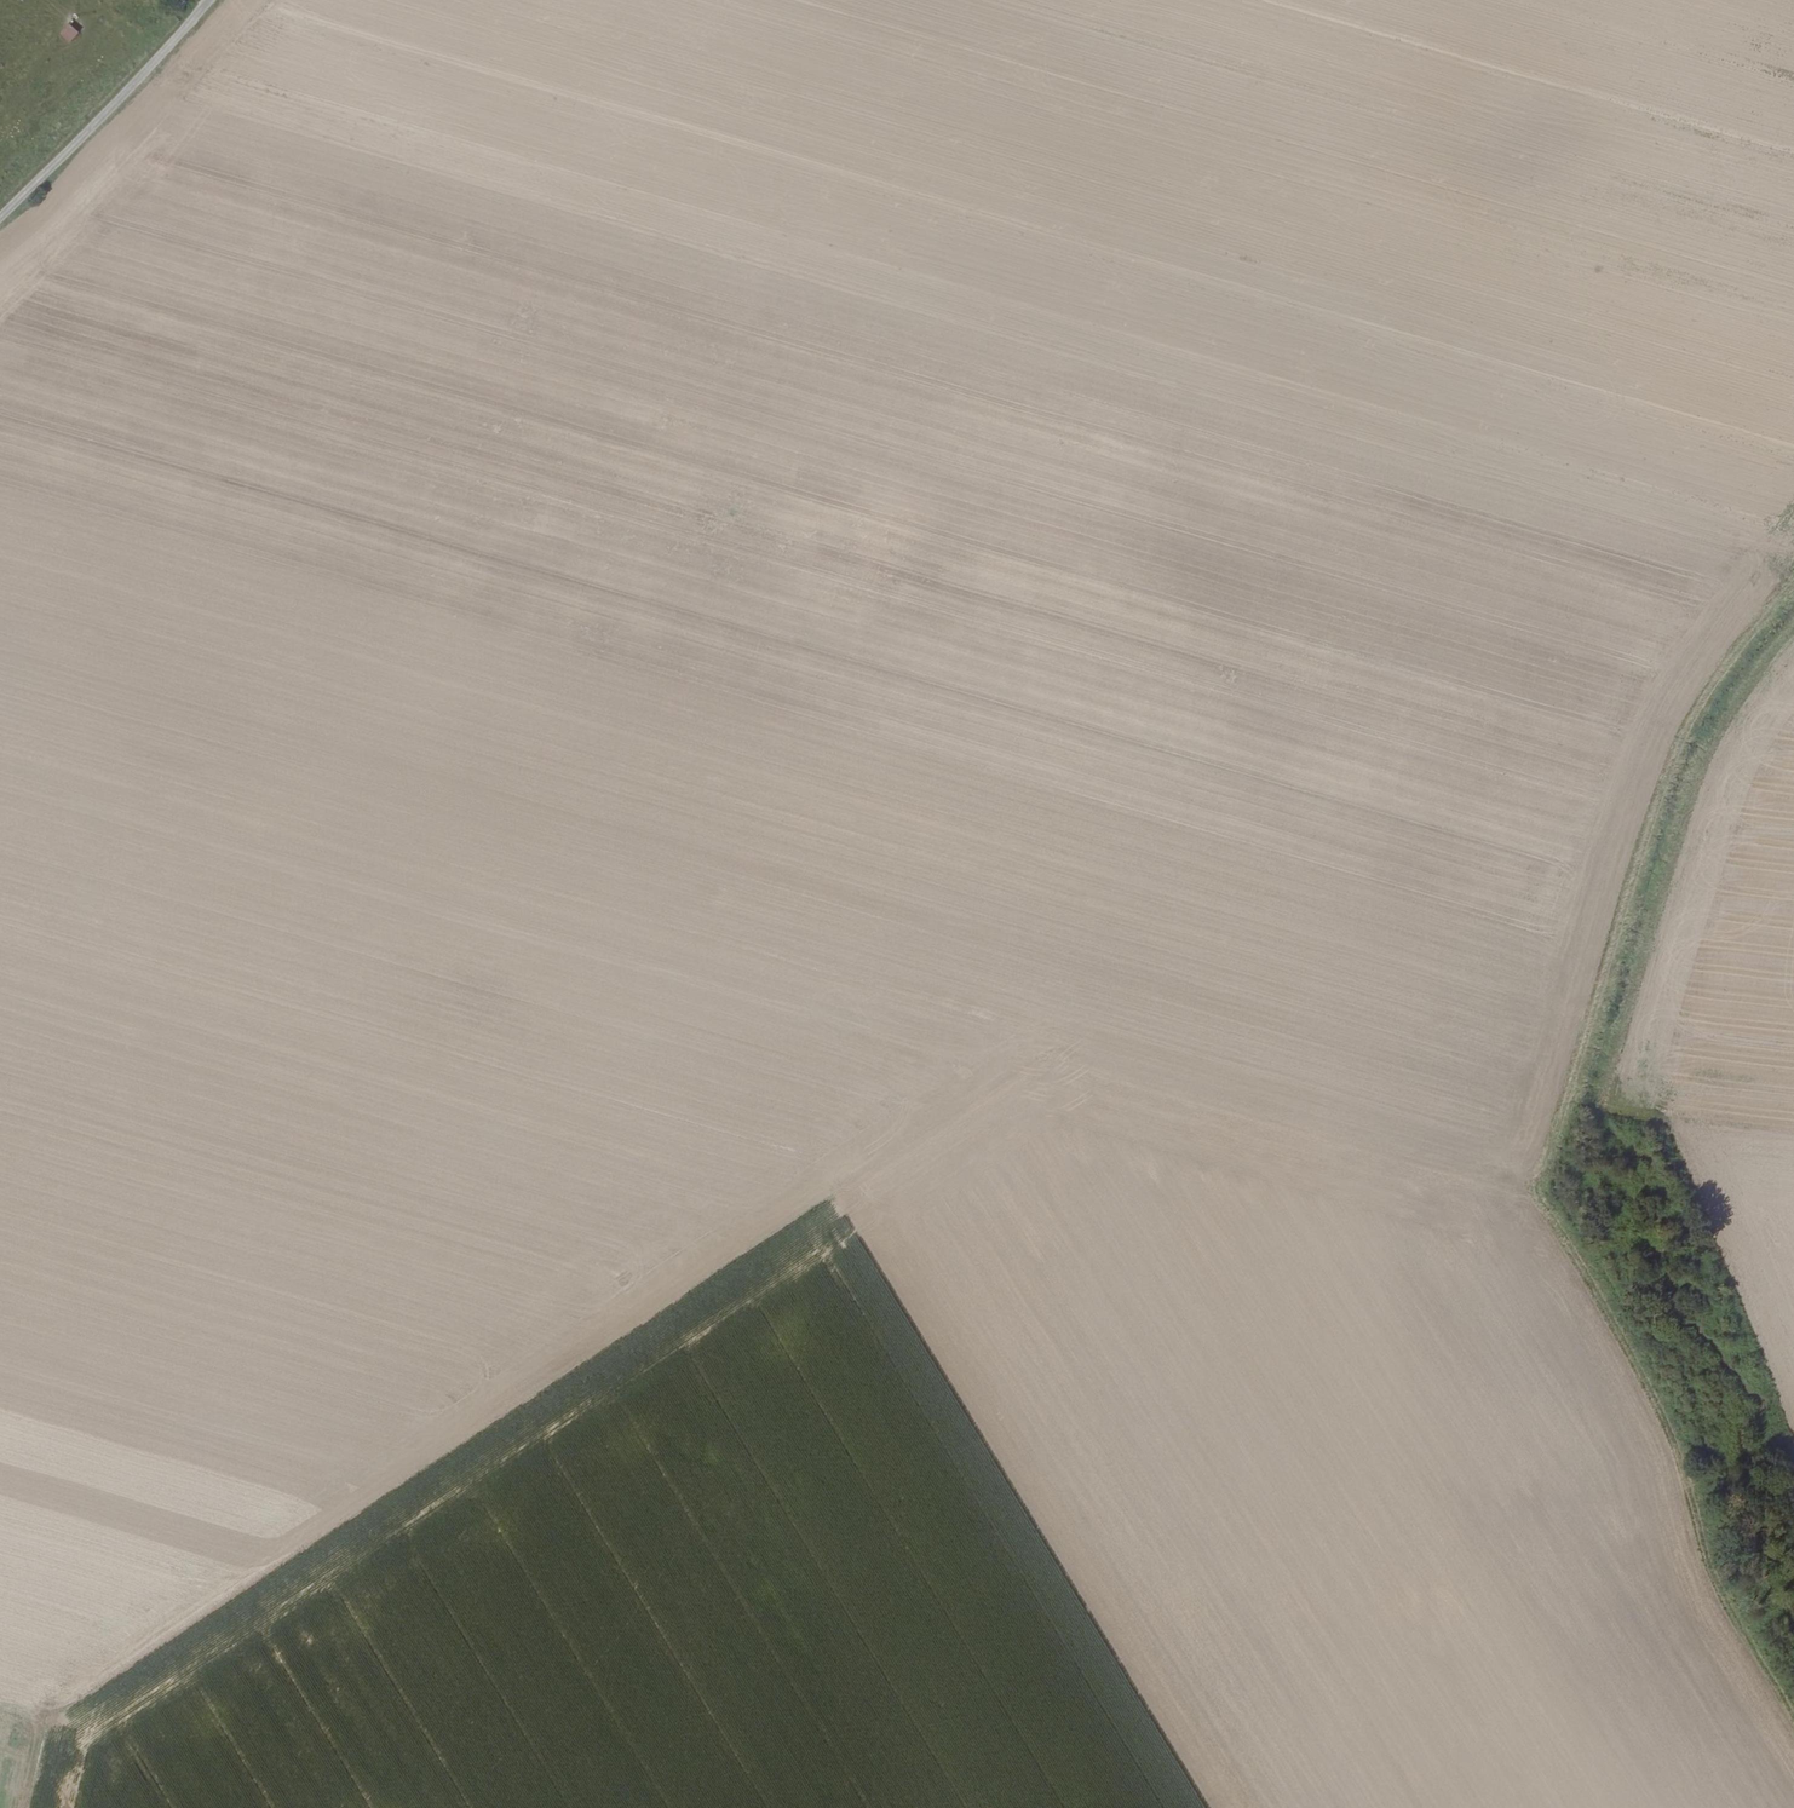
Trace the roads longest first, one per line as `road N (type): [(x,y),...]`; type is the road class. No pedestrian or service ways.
road 1 (unclassified): [(208,0),(0,213)]

